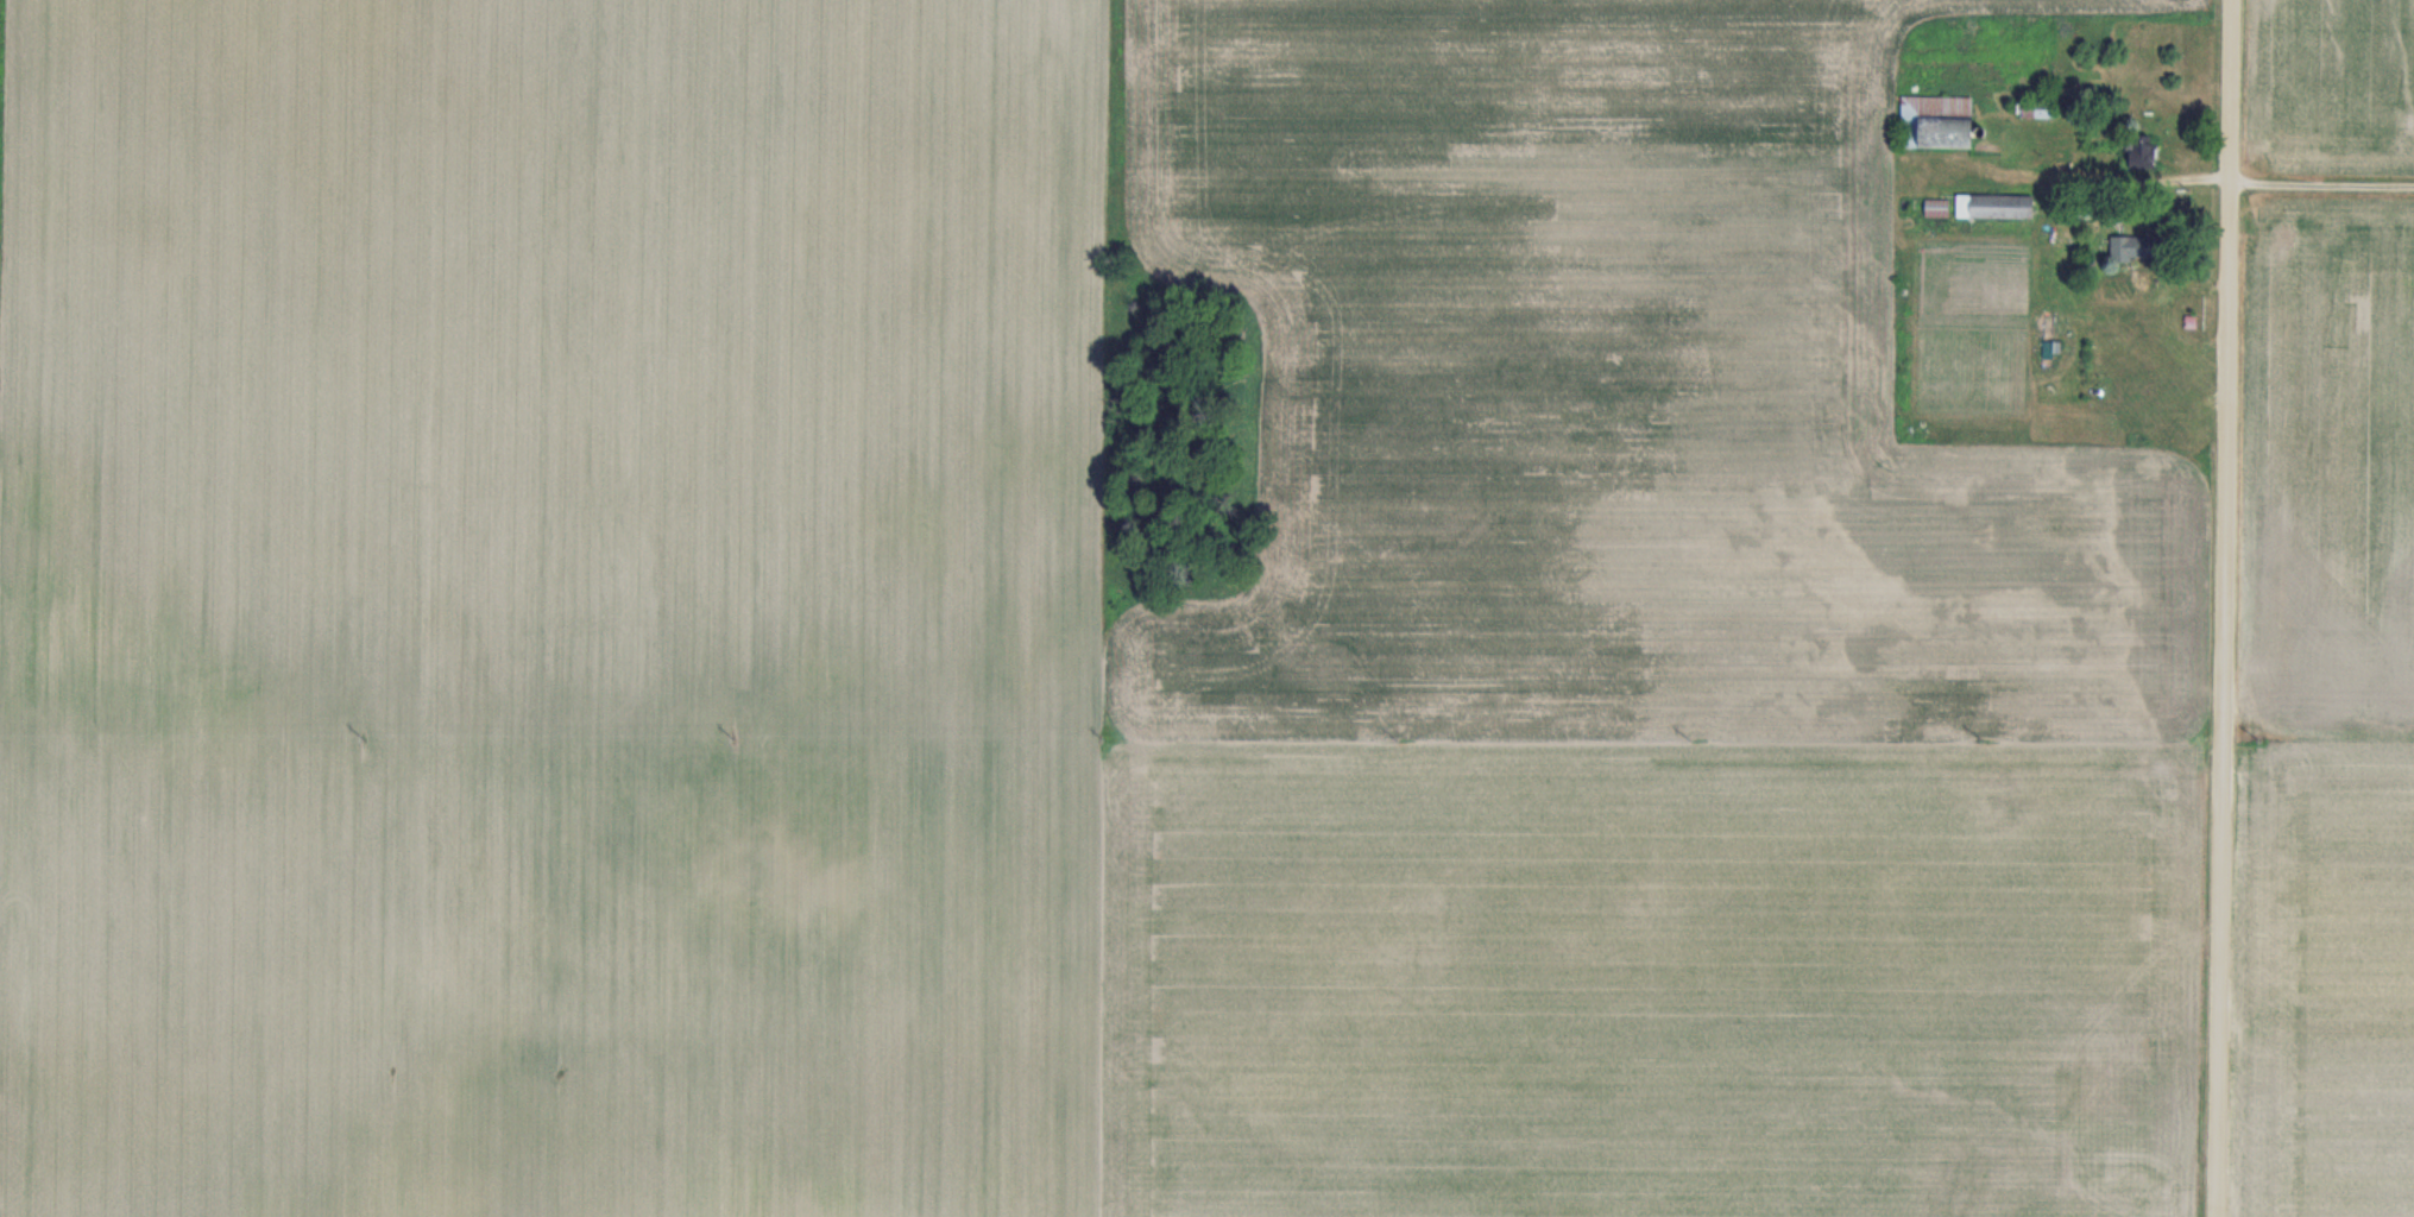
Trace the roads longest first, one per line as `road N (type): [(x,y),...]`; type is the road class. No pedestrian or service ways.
road 1 (residential): [(2223,1216),(2236,0)]

